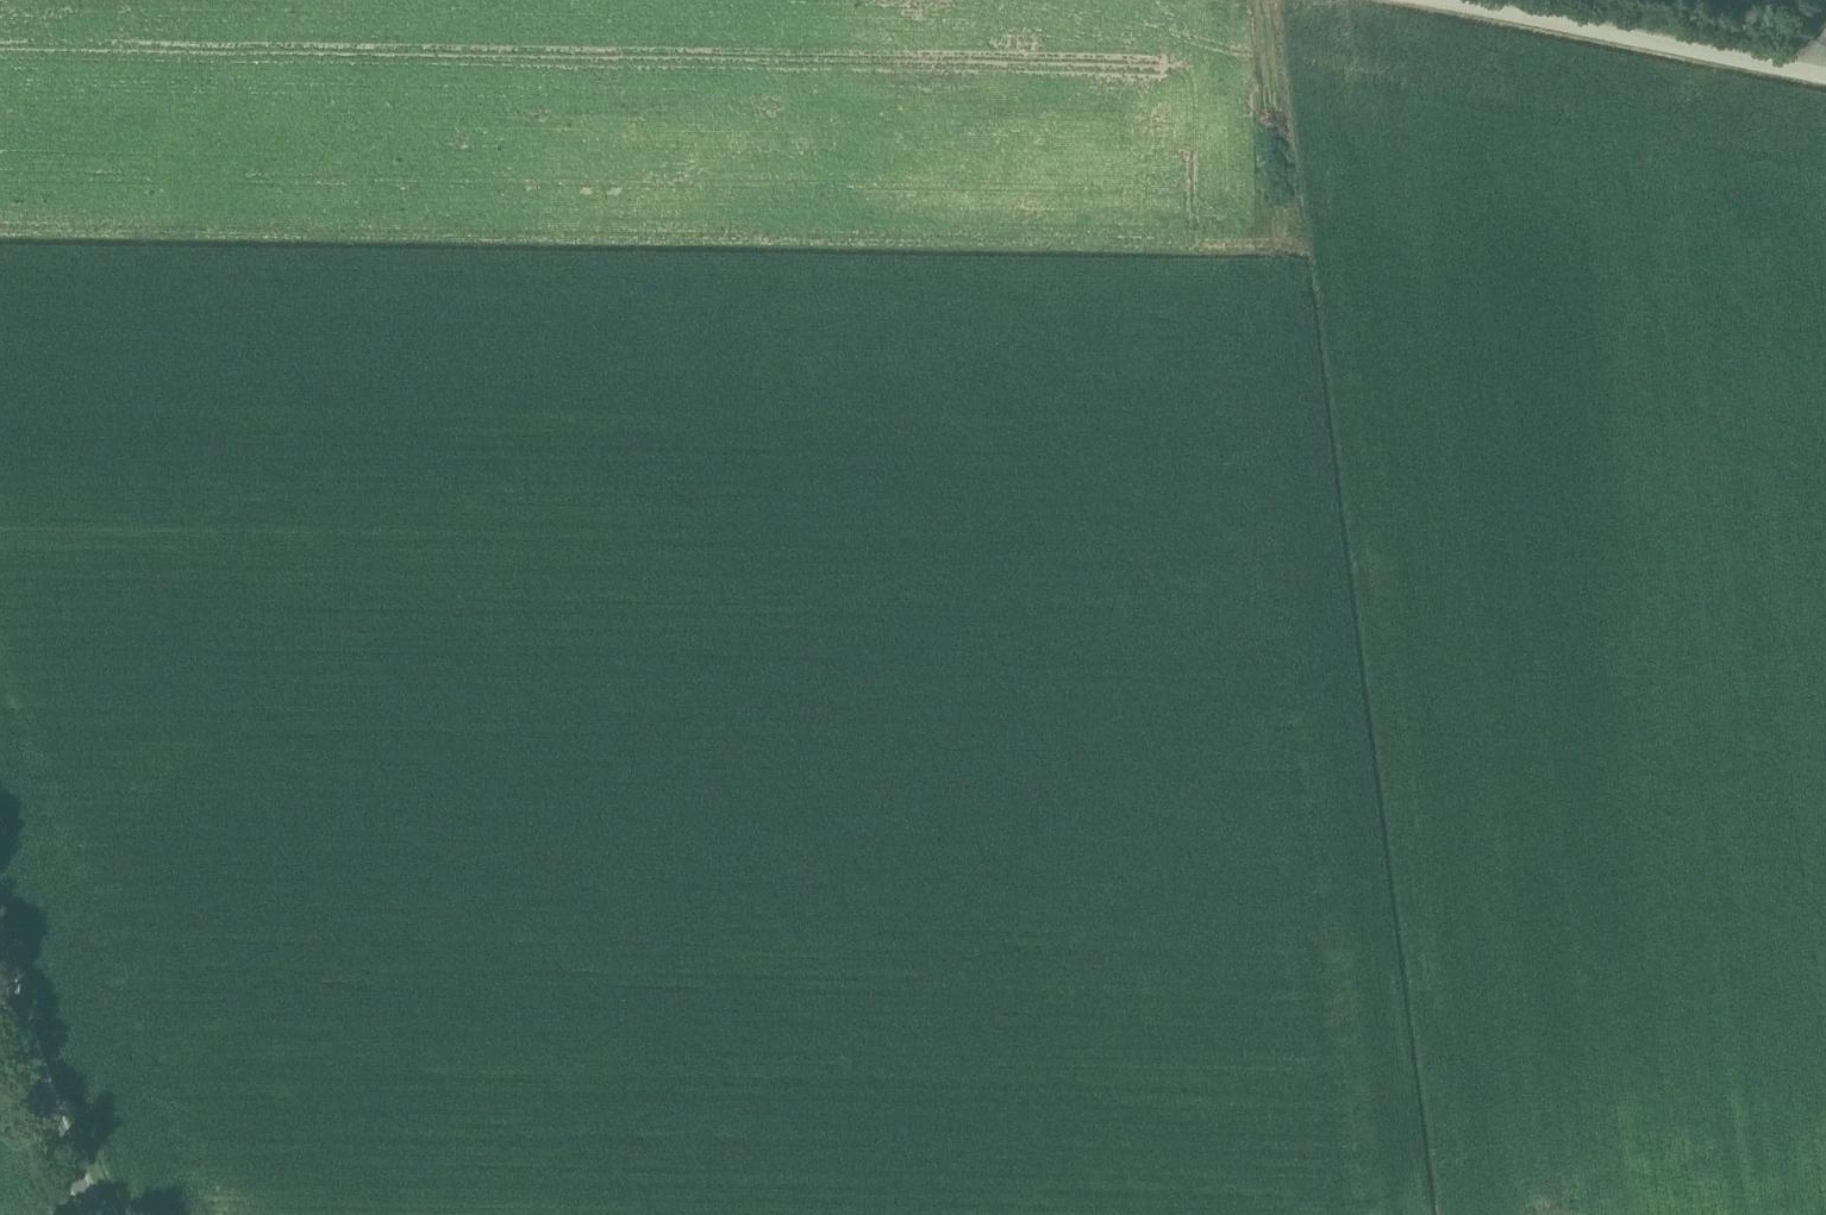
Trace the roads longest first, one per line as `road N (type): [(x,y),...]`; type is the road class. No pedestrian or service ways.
road 1 (unclassified): [(1825,81),(1382,0)]
road 2 (unclassified): [(87,1214),(0,960)]

